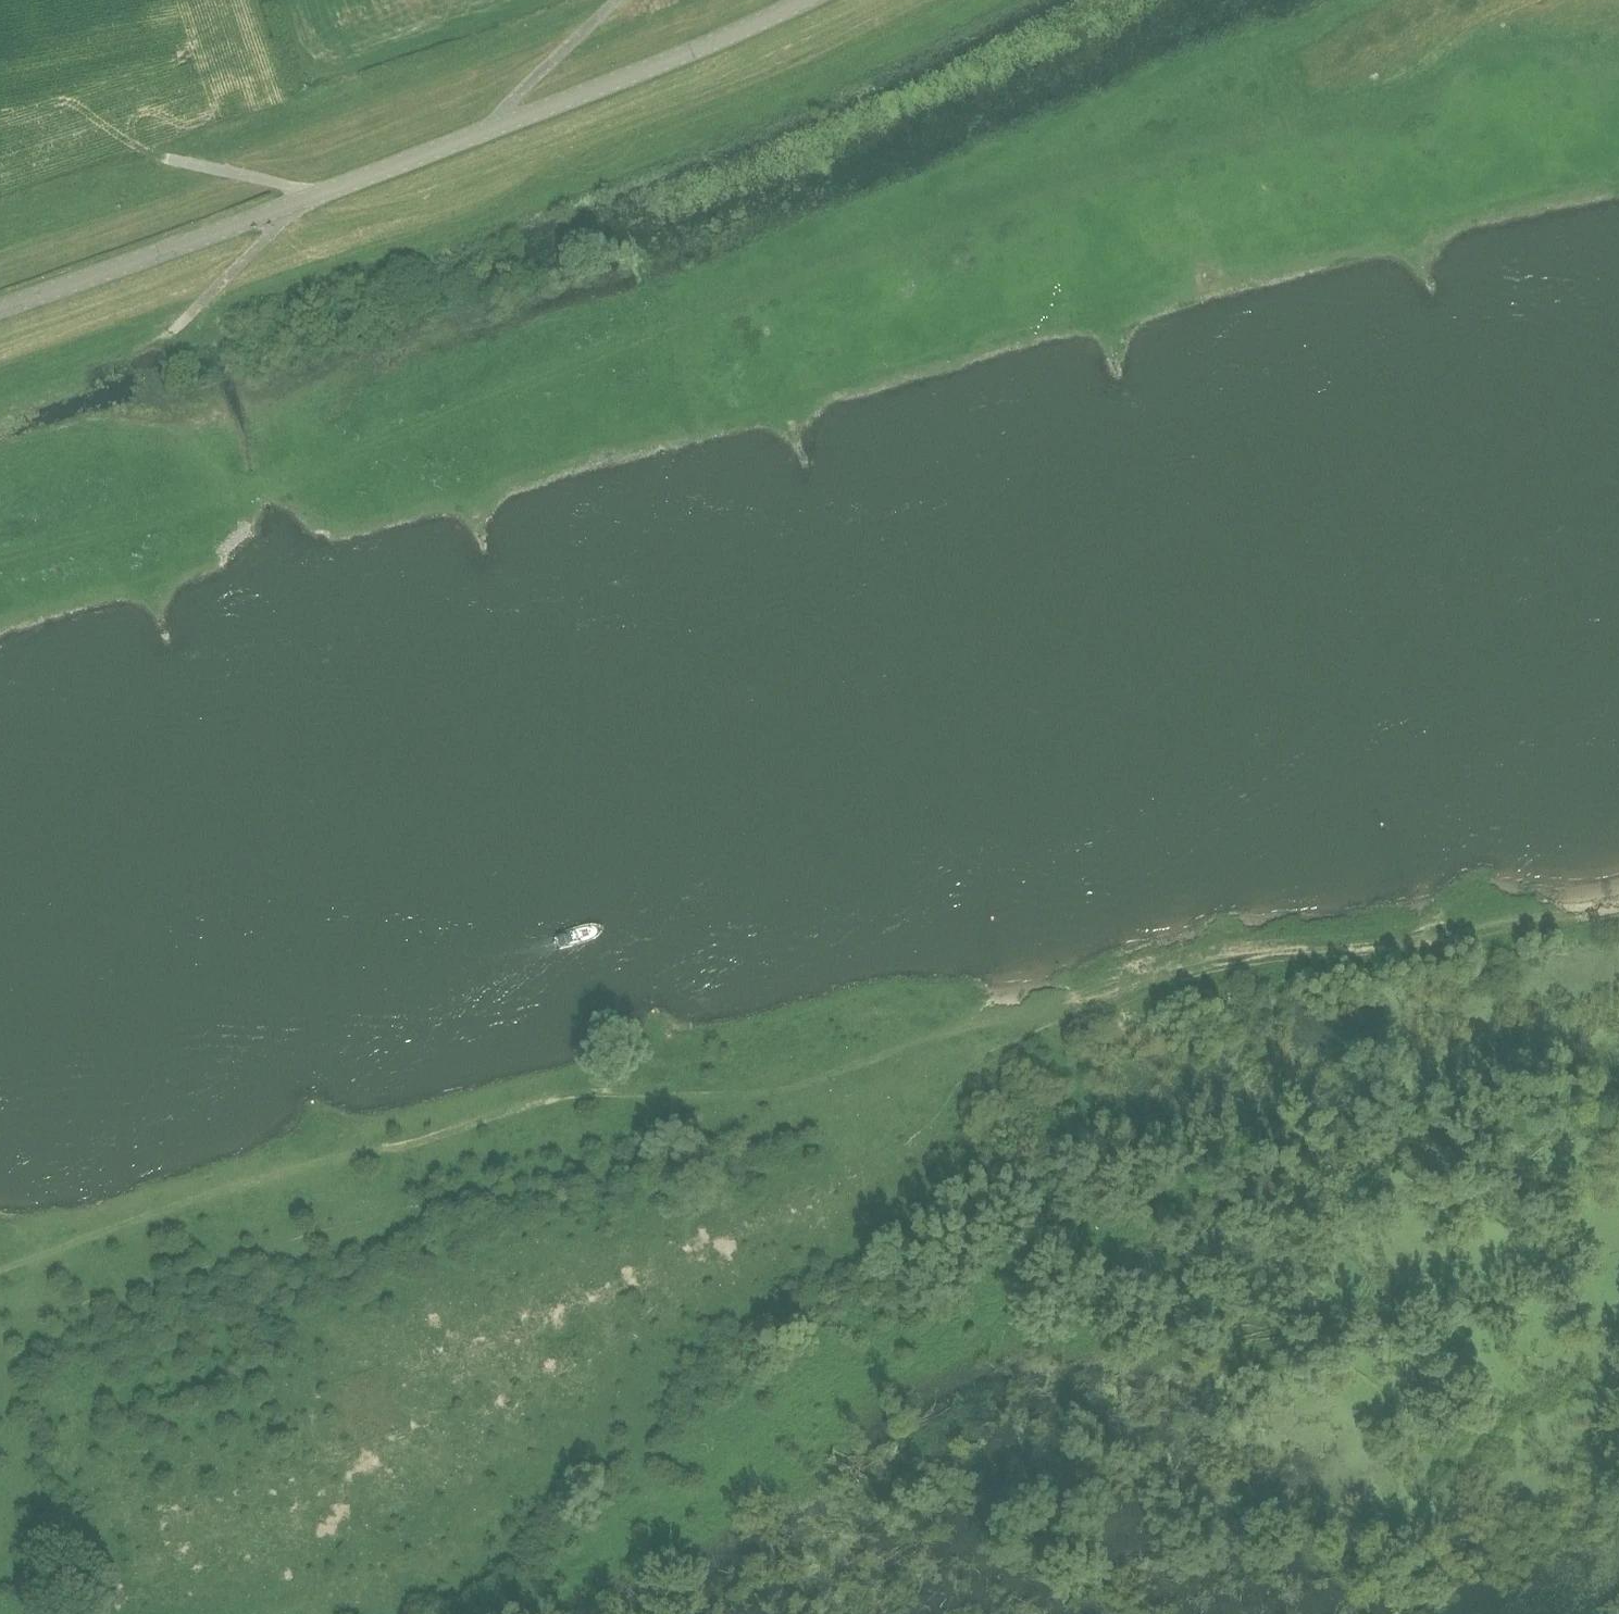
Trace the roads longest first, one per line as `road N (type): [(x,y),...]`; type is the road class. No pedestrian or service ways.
road 1 (tertiary): [(0,307),(613,83),(807,0)]

